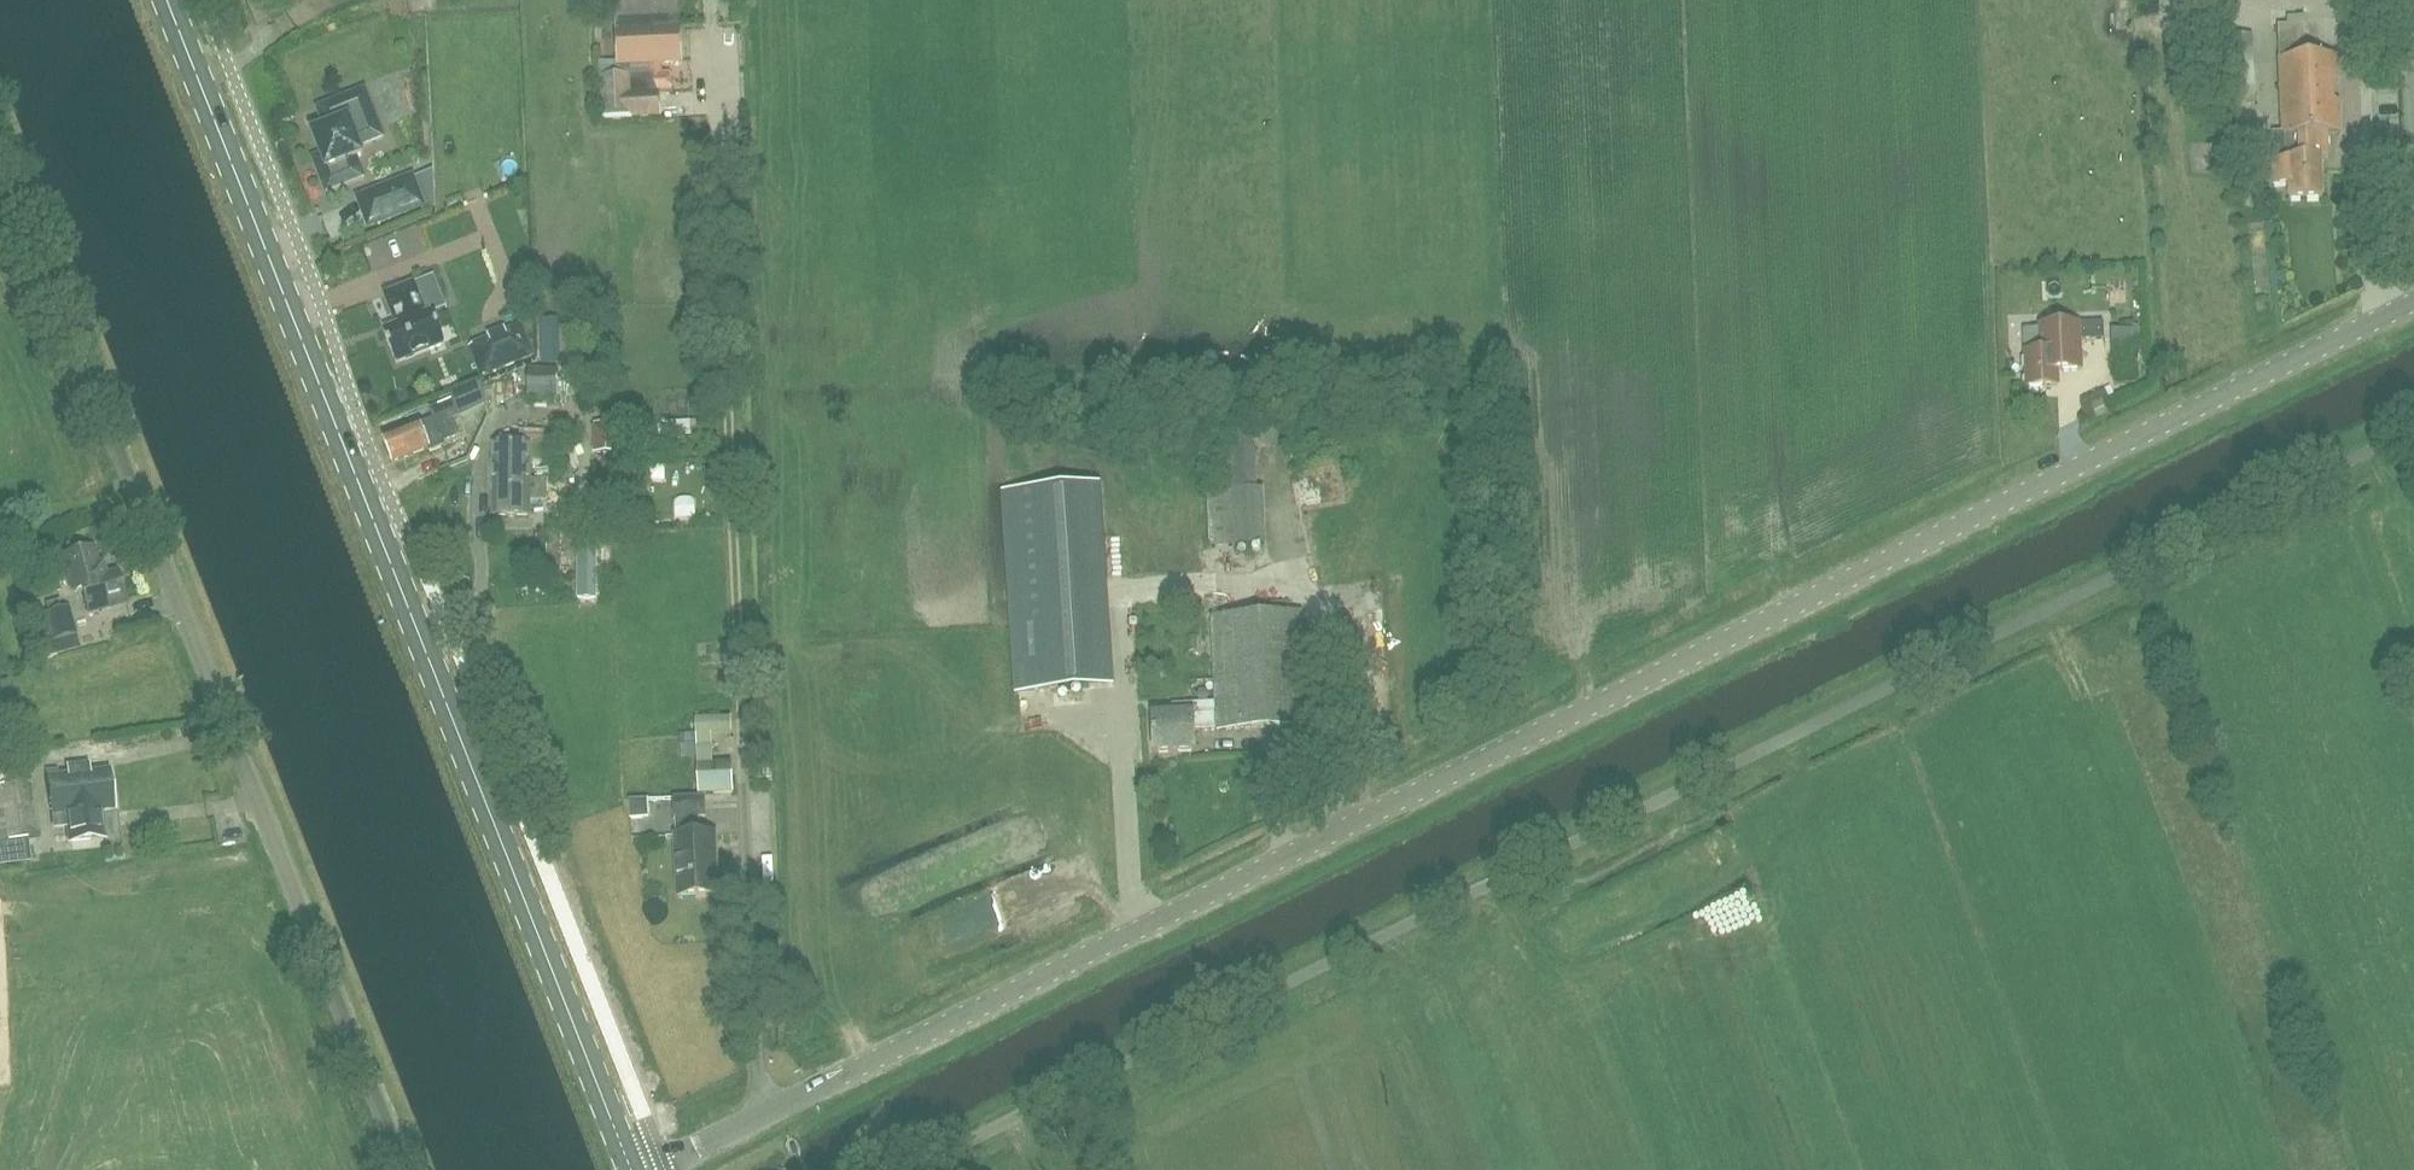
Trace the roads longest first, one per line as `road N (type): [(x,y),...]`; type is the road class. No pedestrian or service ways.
road 1 (unclassified): [(647,1169),(2413,301)]
road 2 (unclassified): [(909,1169),(2413,429)]
road 3 (secondary): [(631,1169),(165,0)]
road 4 (unclassified): [(403,1169),(0,156)]

